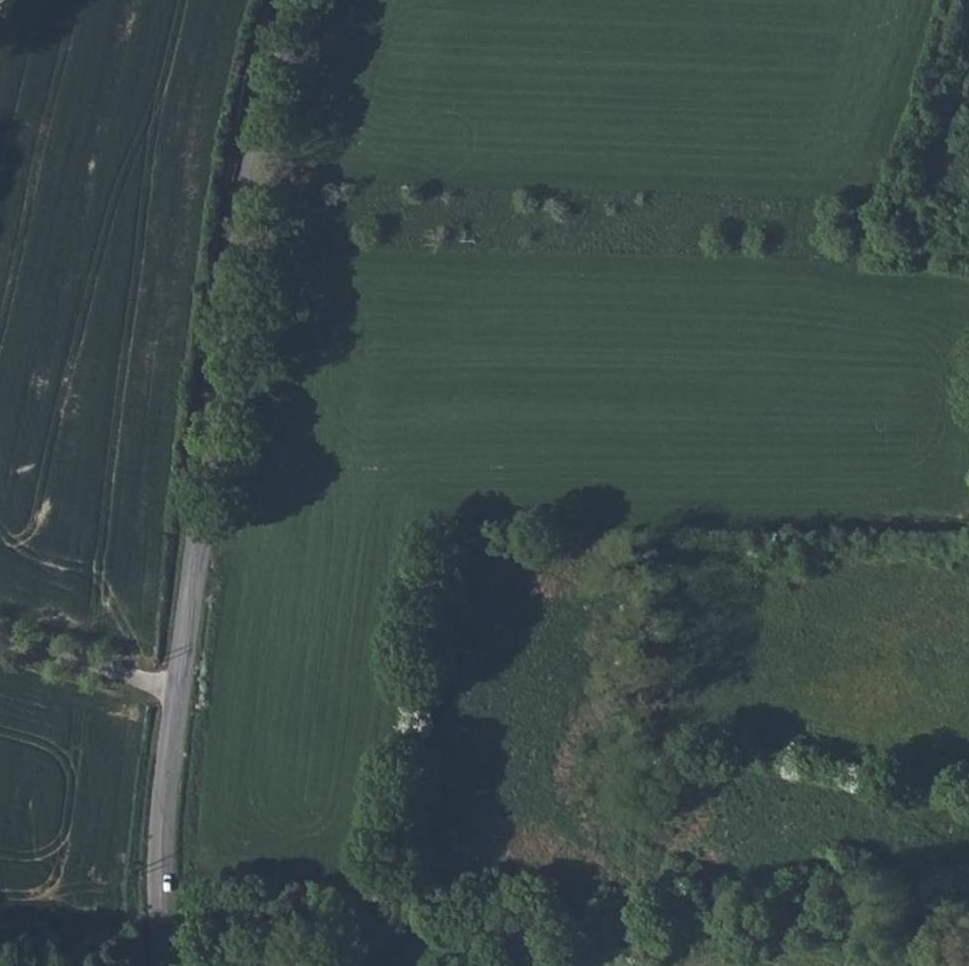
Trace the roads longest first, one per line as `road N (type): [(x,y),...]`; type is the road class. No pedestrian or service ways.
road 1 (tertiary): [(170,965),(159,877),(175,690),(240,219),(291,0)]

